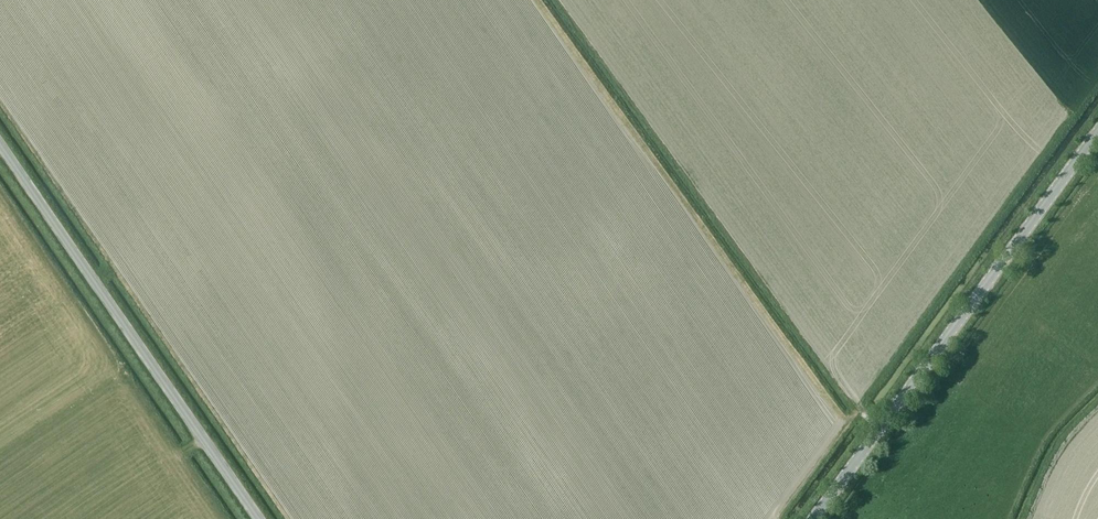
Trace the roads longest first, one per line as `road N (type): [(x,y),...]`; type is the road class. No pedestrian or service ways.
road 1 (tertiary): [(816,518),(1097,137)]
road 2 (unclassified): [(261,518),(0,145)]

